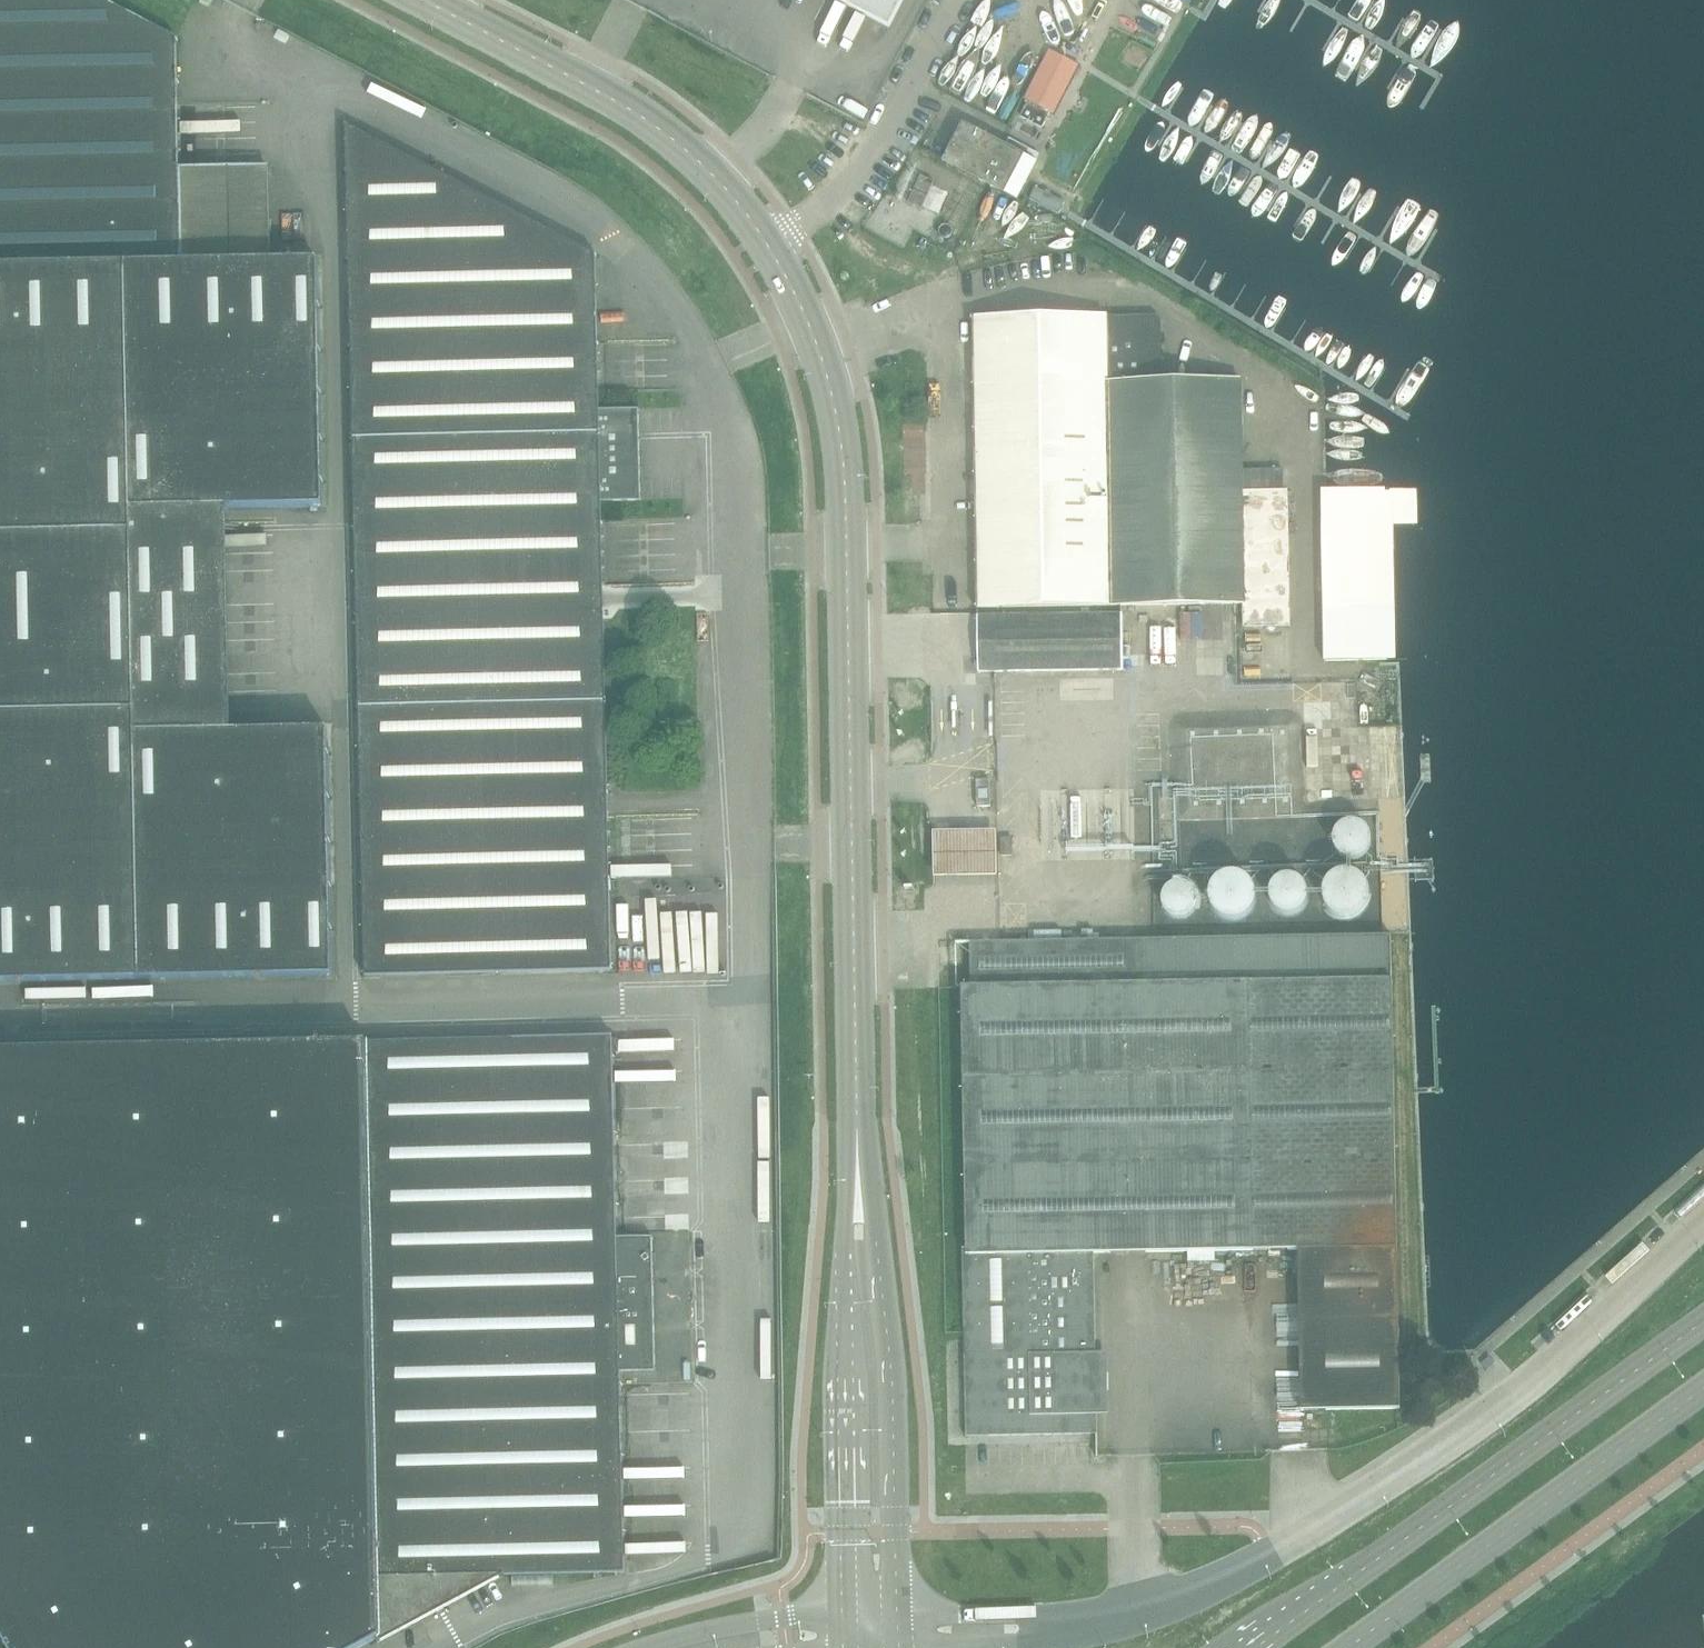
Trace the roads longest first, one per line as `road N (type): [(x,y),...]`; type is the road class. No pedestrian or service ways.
road 1 (tertiary): [(857,1094),(844,472),(822,362),(775,251)]
road 2 (unclassified): [(1163,1607),(1315,1530),(1505,1407),(1703,1223)]
road 3 (primary): [(1703,1324),(1244,1647)]
road 4 (tertiary): [(857,1094),(846,1256),(849,1616)]
road 5 (tertiary): [(898,1614),(894,1420),(857,1094)]
road 6 (primary): [(1353,1647),(1703,1388)]
road 7 (tertiary): [(775,251),(680,141),(428,0)]
road 8 (unclassified): [(775,251),(857,168),(953,0)]
road 9 (unclassified): [(1123,1609),(898,1614)]
road 10 (unclassified): [(849,1616),(784,1618),(646,1647)]
road 11 (unclassified): [(963,1647),(1084,1635),(1163,1607)]

